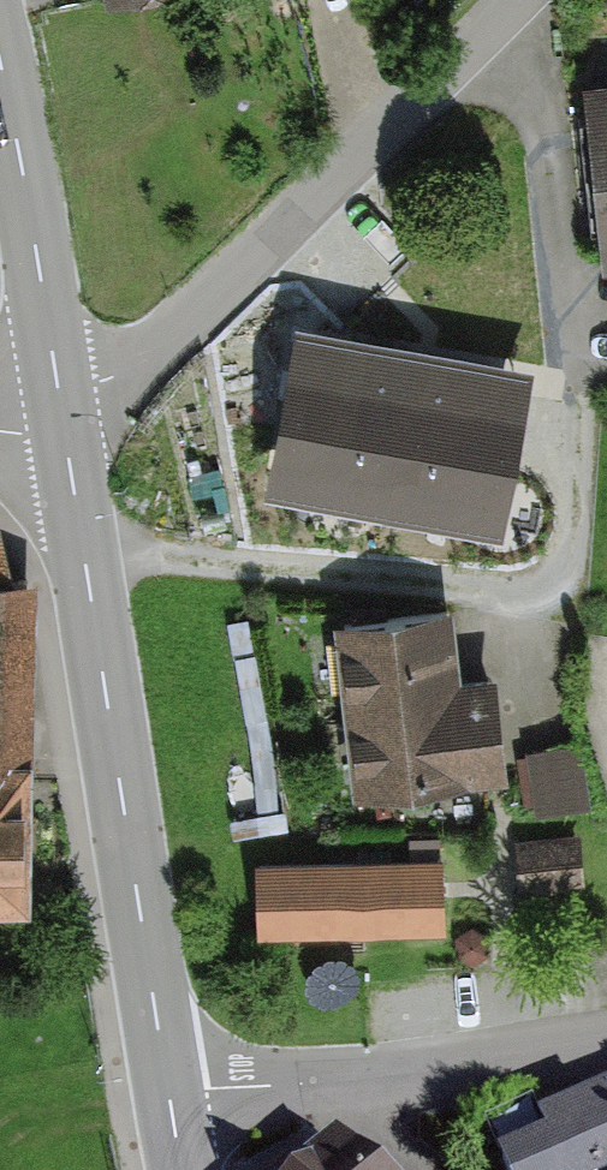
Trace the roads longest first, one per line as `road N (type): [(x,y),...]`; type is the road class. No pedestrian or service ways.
road 1 (tertiary): [(62,410),(169,1096)]
road 2 (unclassified): [(62,410),(127,369),(518,0)]
road 3 (tertiary): [(0,62),(62,410)]
road 4 (unclassified): [(606,1045),(374,1079)]
road 5 (unclassified): [(374,1079),(169,1096)]

